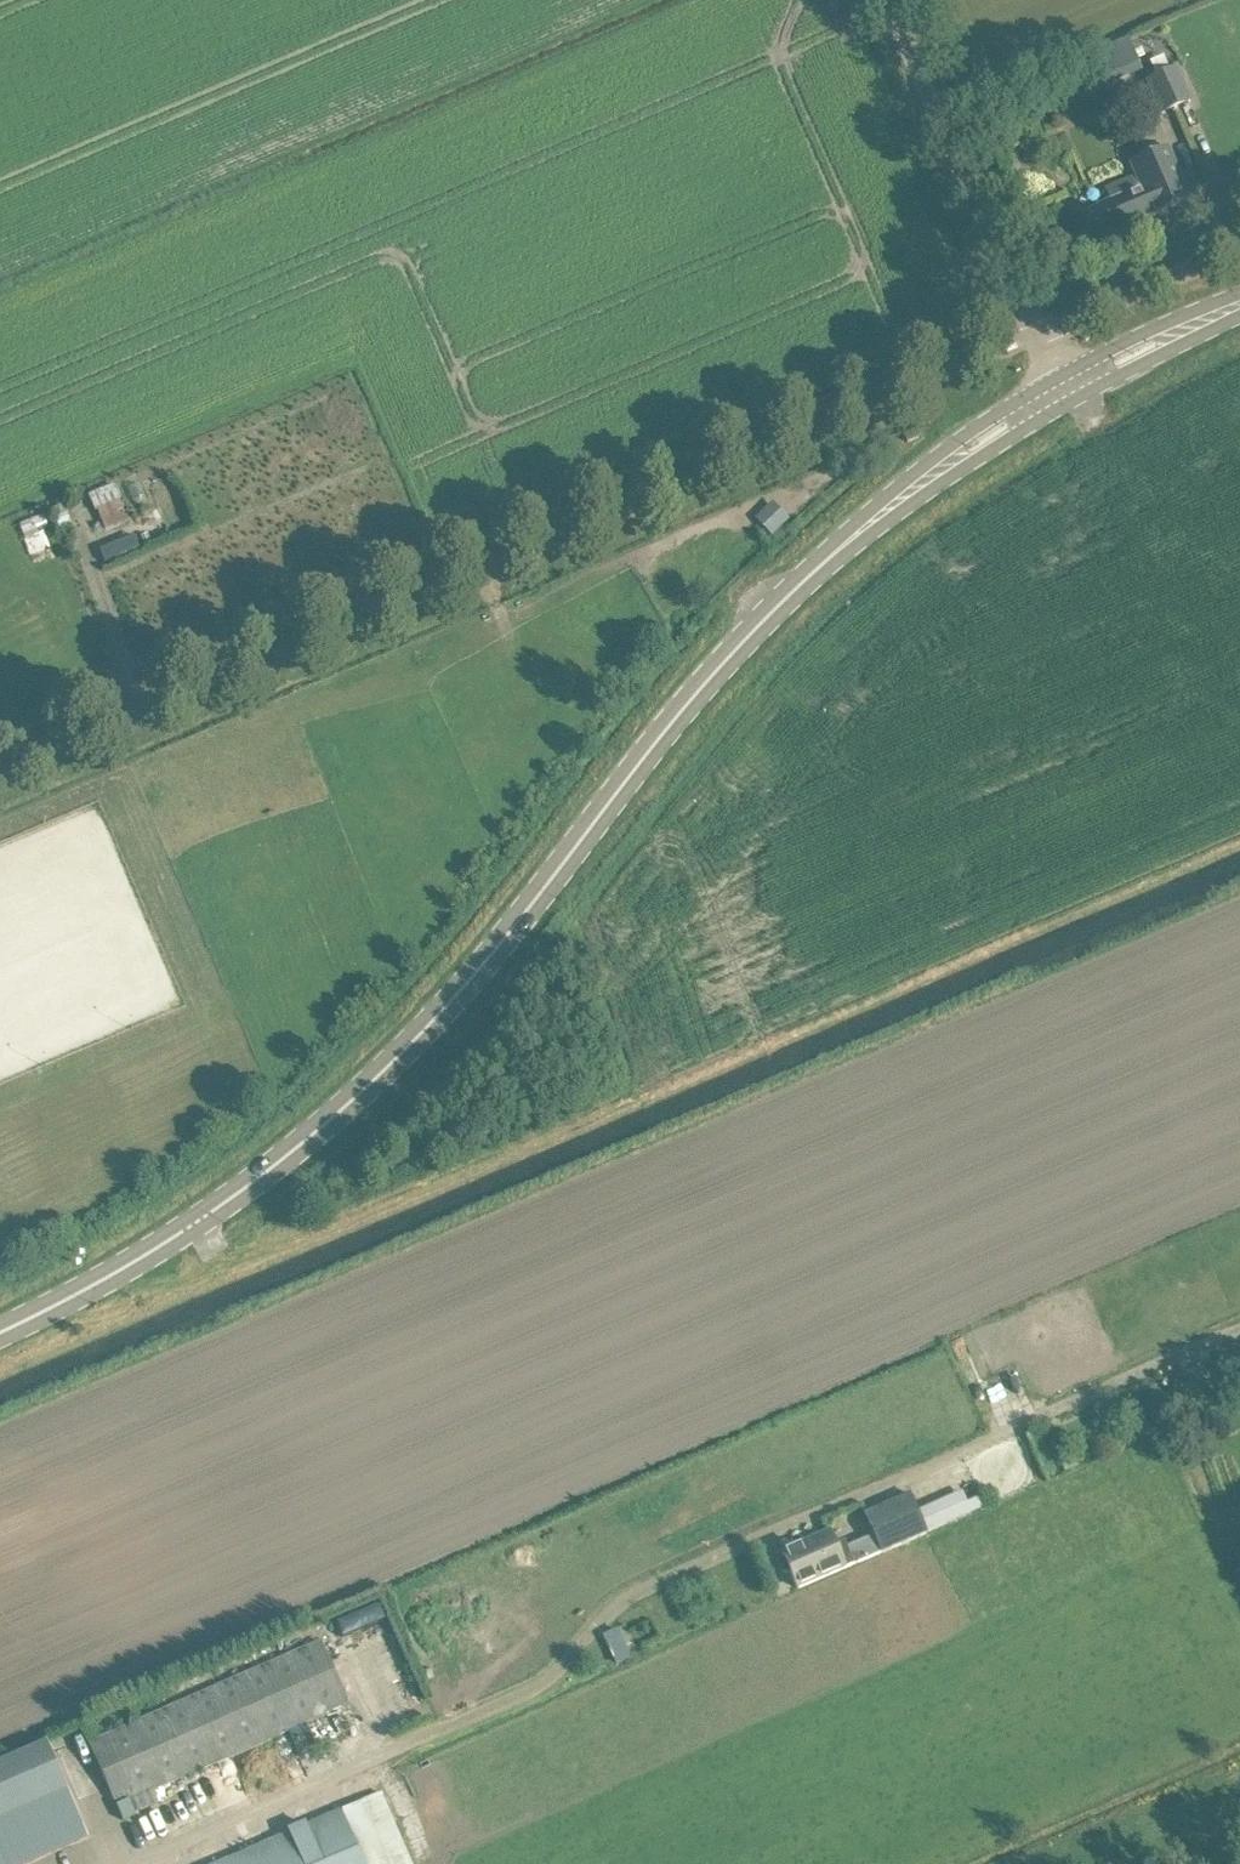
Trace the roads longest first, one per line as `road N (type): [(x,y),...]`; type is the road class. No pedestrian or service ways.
road 1 (secondary): [(0,1330),(194,1221),(361,1090),(442,1015),(750,634),(943,465)]
road 2 (unclassified): [(1239,1332),(650,1584),(515,1697),(128,1863)]
road 3 (unclassified): [(510,559),(0,775)]
road 4 (unclassified): [(1032,336),(881,0)]
road 5 (unclassified): [(1032,336),(1239,247)]
road 6 (secondary): [(1200,321),(1145,332),(1058,376)]
road 7 (secondary): [(1073,400),(1158,354),(1200,321)]
road 8 (secondary): [(1058,376),(963,435),(943,465)]
road 9 (secondary): [(943,465),(982,455),(1073,400)]

